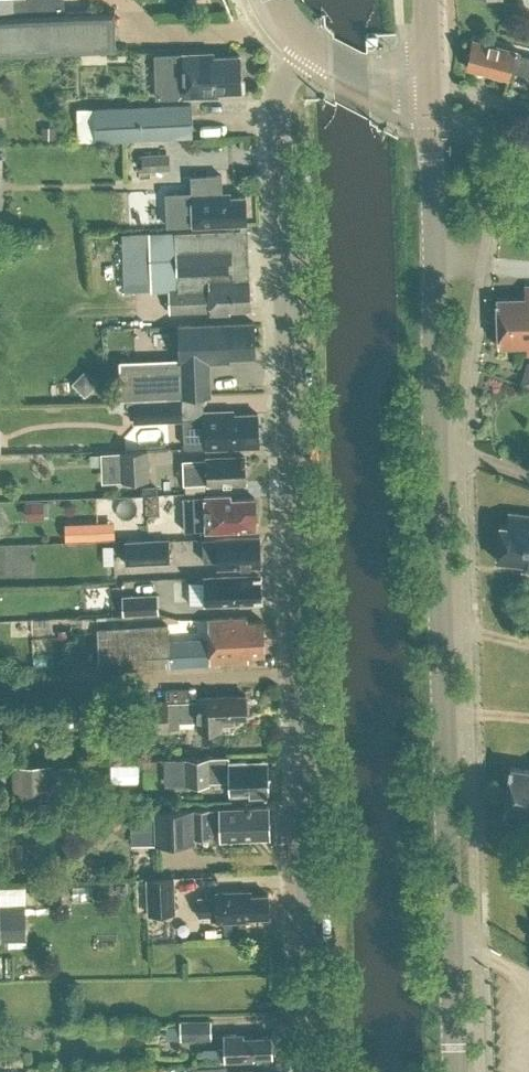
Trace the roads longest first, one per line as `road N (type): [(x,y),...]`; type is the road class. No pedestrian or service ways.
road 1 (unclassified): [(317,1071),(279,107),(283,80),(305,43)]
road 2 (secondary): [(457,1071),(430,82)]
road 3 (secondary): [(430,82),(370,76),(305,43)]

